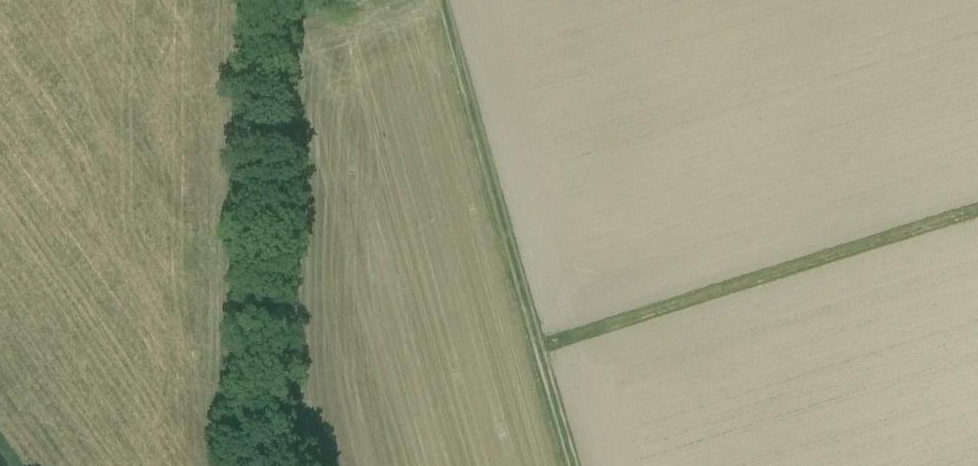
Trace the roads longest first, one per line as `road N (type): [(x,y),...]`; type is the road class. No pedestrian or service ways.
road 1 (track): [(447,0),(584,465)]

